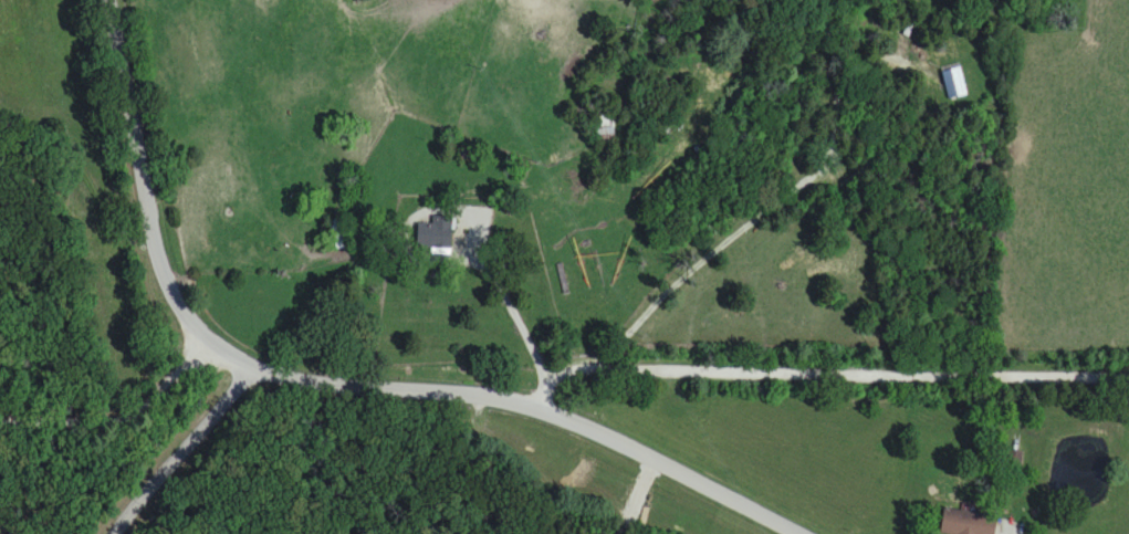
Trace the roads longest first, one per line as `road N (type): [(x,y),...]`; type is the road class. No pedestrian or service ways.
road 1 (residential): [(775,522),(588,429),(503,397),(252,371),(228,354),(174,301),(110,0)]
road 2 (residential): [(1128,373),(981,377),(603,364)]
road 3 (residential): [(543,411),(553,378),(603,364),(755,218),(819,180)]
road 4 (residential): [(208,337),(151,399),(105,415),(0,424)]
road 5 (residential): [(252,371),(115,533)]

